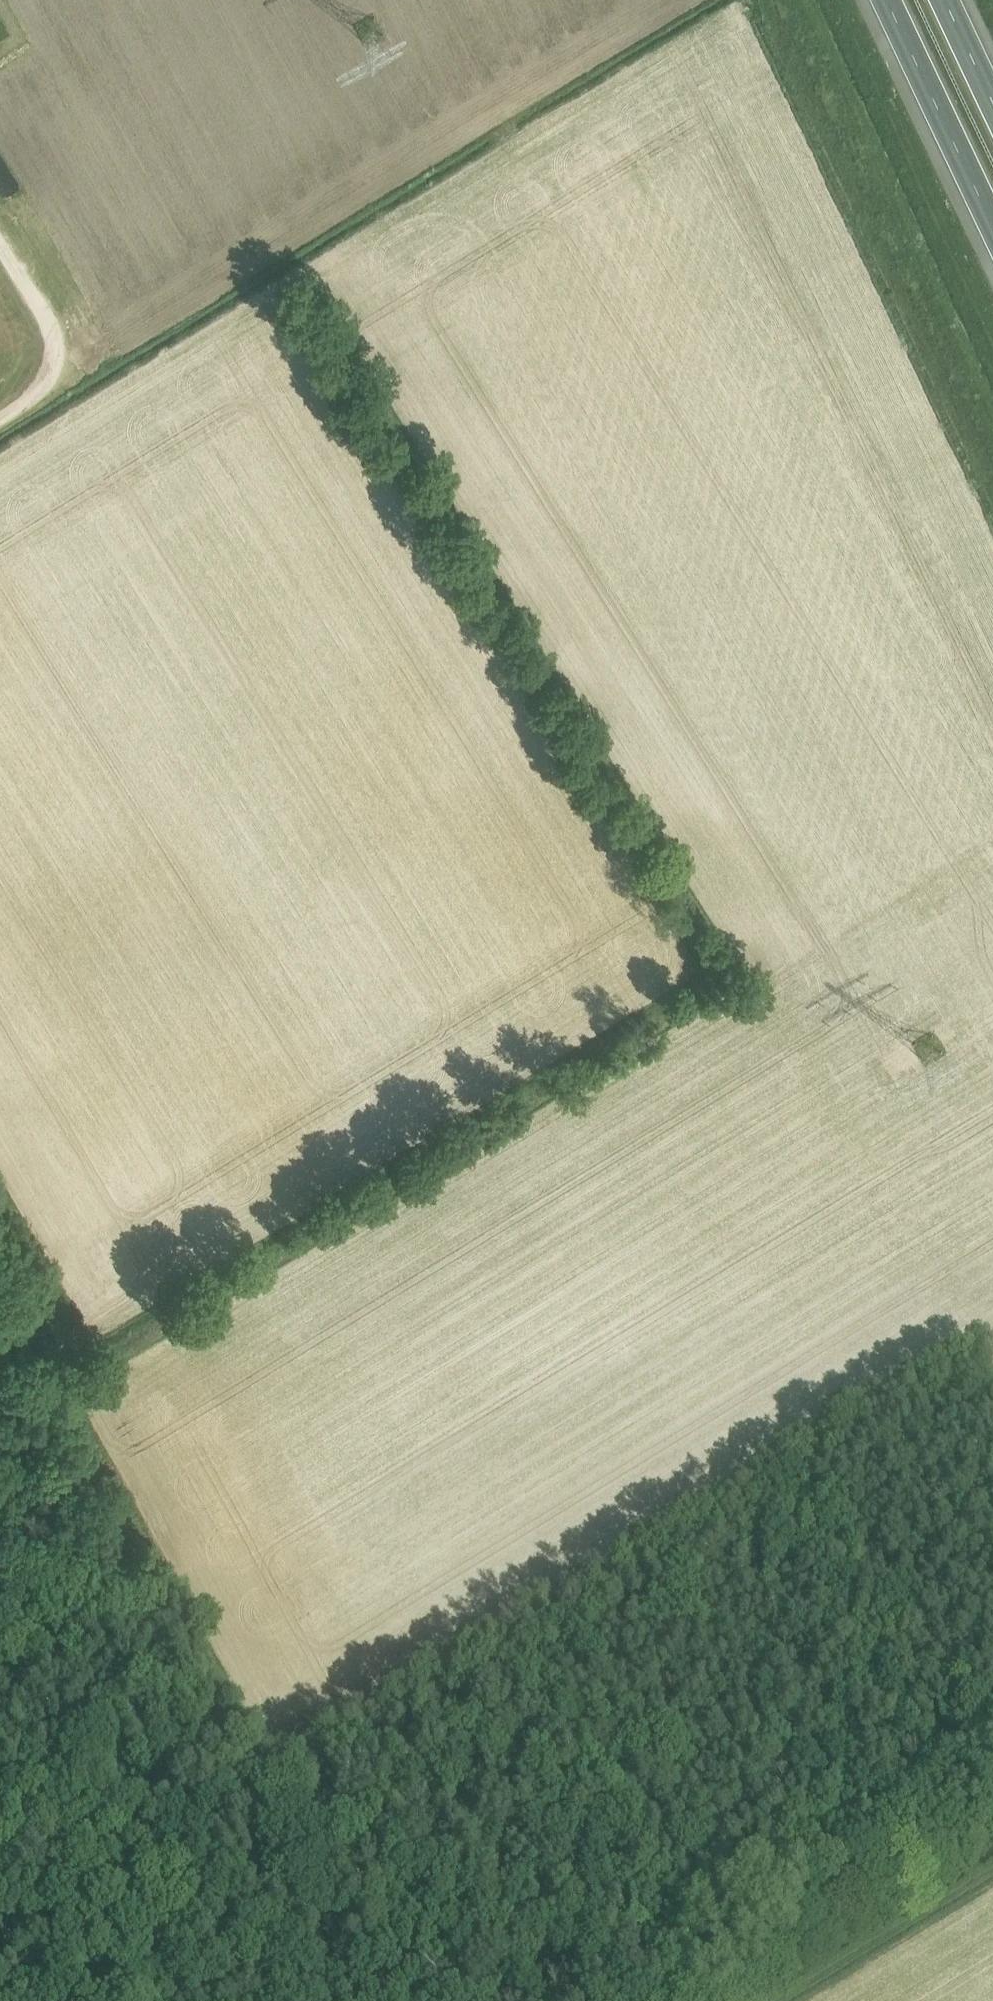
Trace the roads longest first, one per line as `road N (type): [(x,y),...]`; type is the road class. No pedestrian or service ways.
road 1 (track): [(992,1872),(783,2000)]
road 2 (motorway): [(892,0),(992,215)]
road 3 (track): [(0,1205),(75,1332)]

